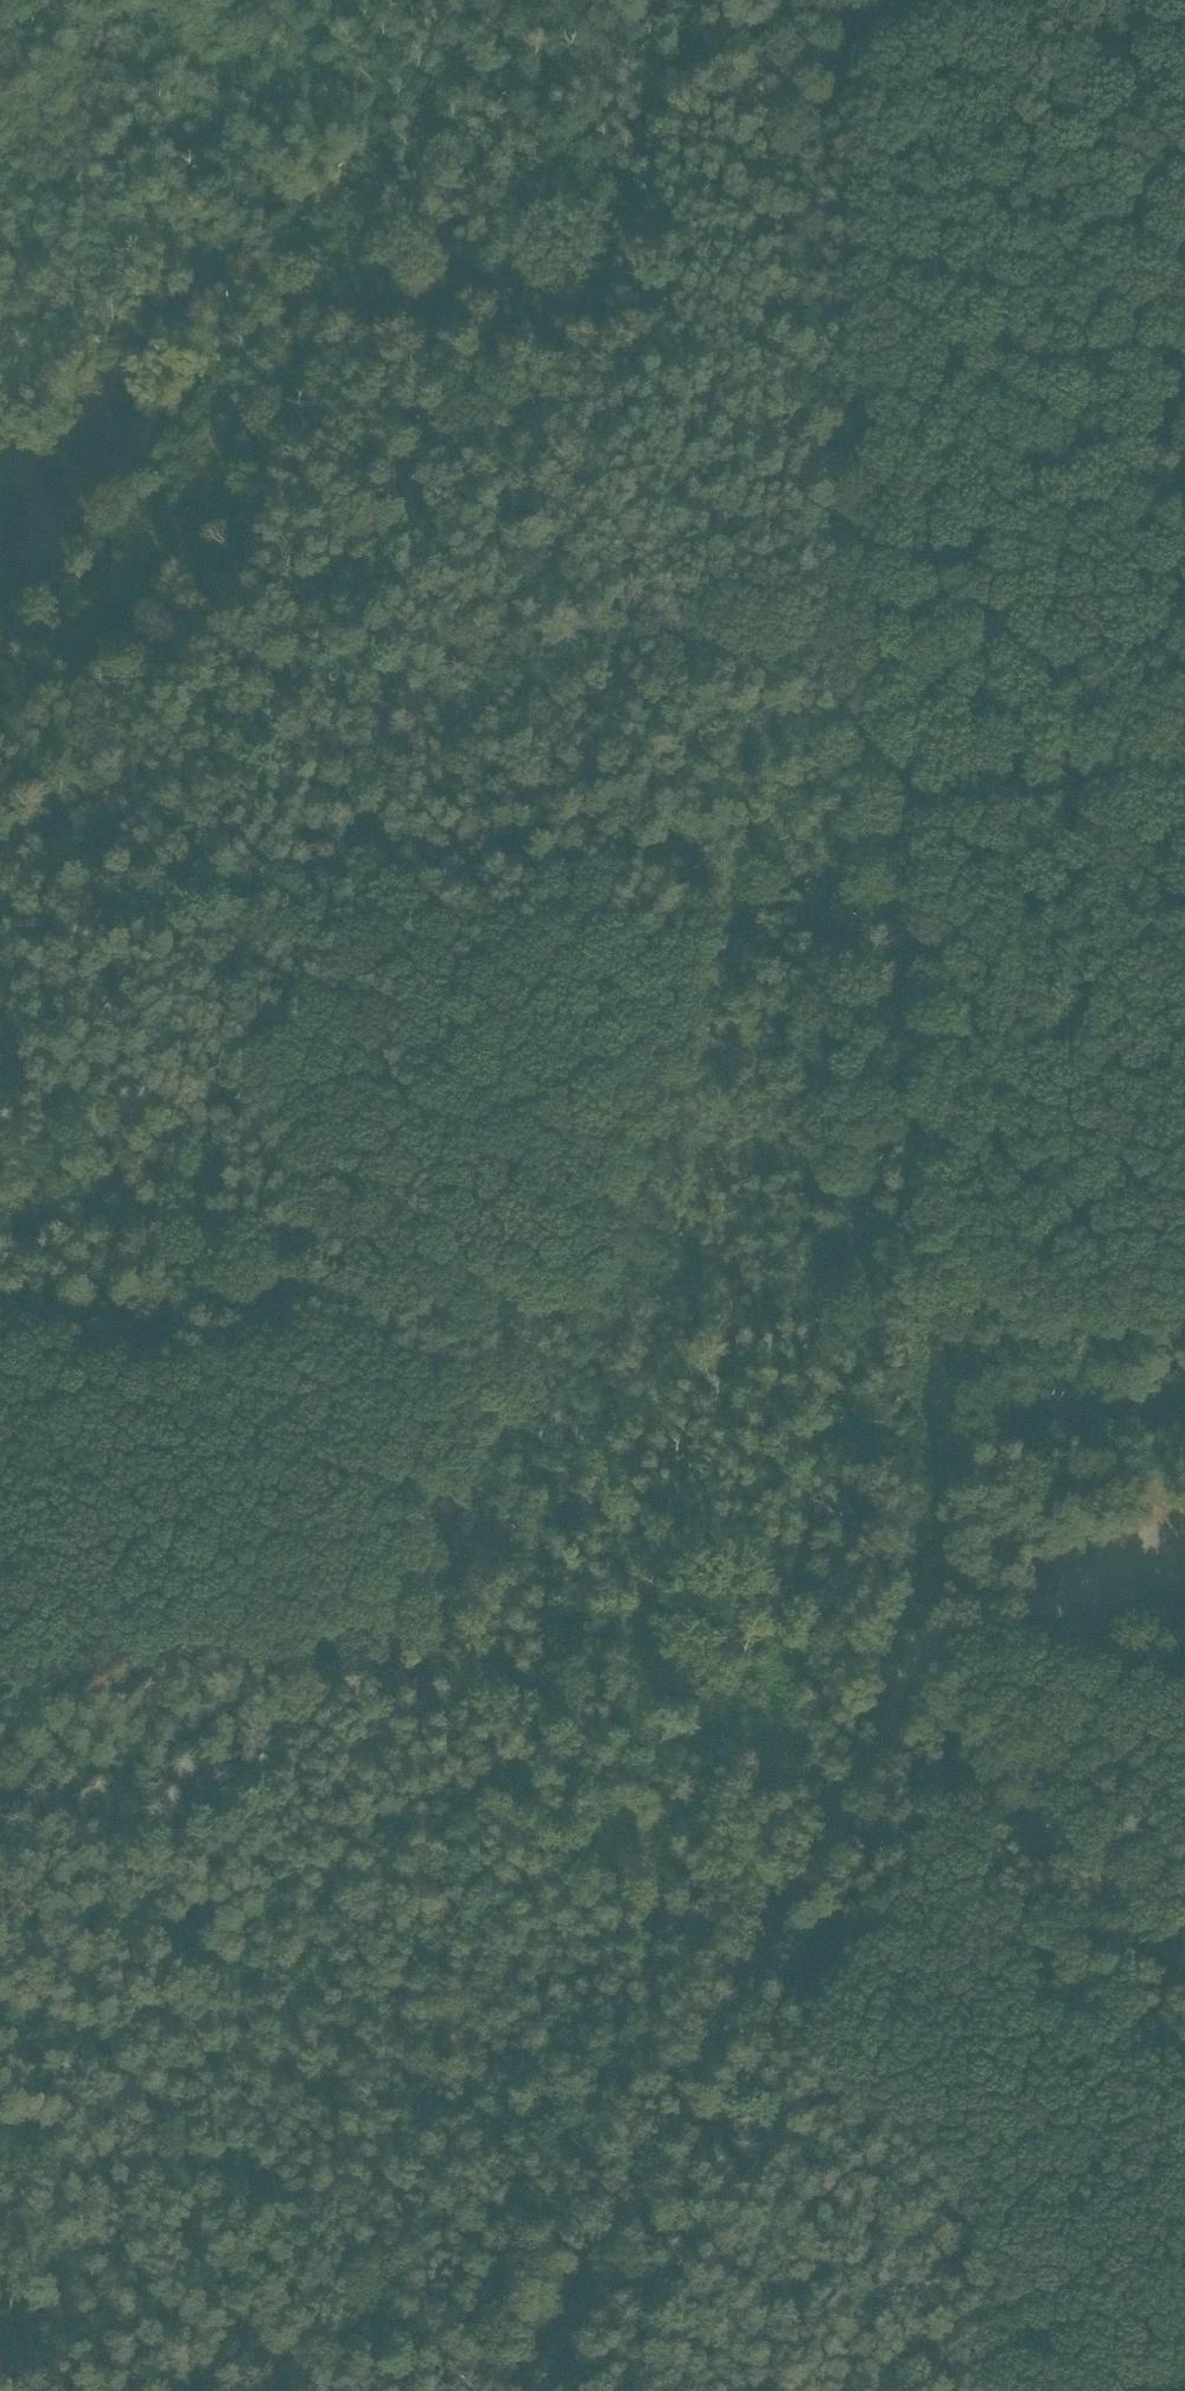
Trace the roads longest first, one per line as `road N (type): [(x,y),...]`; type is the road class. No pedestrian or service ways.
road 1 (track): [(839,0),(854,48),(895,768),(926,1141),(939,1623)]
road 2 (track): [(939,1623),(837,1838),(534,2390)]
road 3 (track): [(1184,776),(895,768)]

